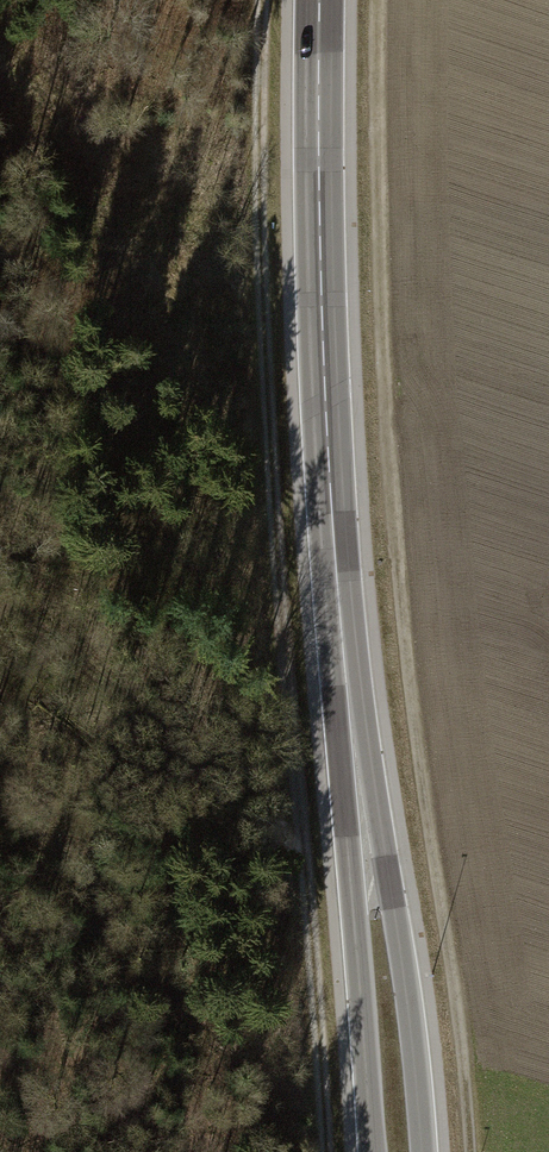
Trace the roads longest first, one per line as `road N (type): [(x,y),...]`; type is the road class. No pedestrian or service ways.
road 1 (track): [(378,0),(377,198),(392,495),(470,1151)]
road 2 (primary): [(323,0),(324,277),(342,583),(392,1151)]
road 3 (track): [(327,1151),(270,419),(263,0)]

